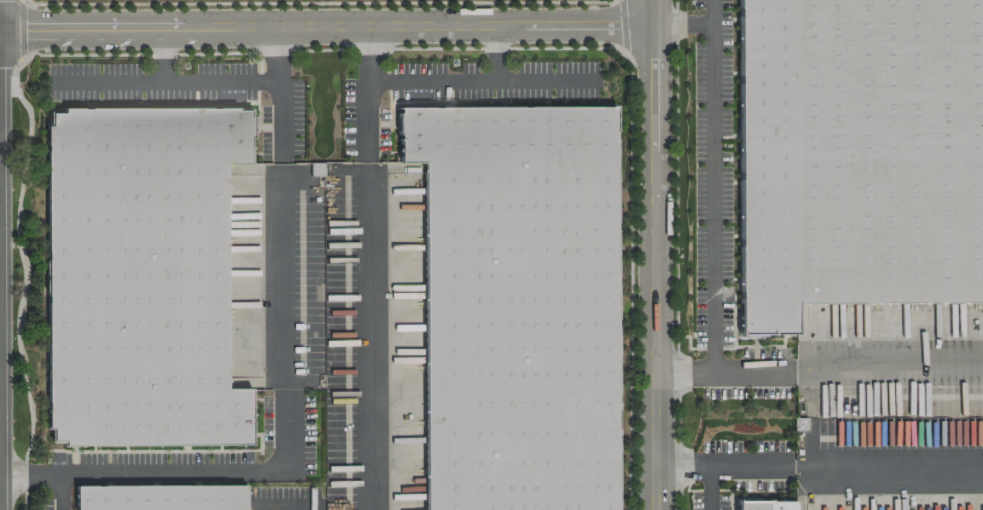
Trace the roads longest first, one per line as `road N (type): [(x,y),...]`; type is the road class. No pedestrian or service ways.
road 1 (residential): [(0,28),(654,22)]
road 2 (residential): [(654,0),(654,509)]

